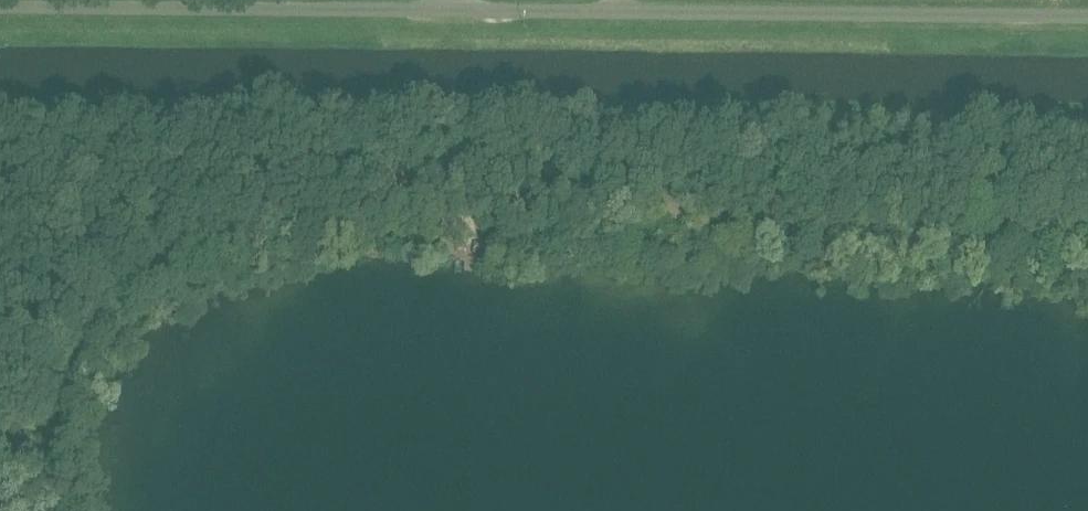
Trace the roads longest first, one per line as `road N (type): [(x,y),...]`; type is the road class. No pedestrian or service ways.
road 1 (unclassified): [(0,6),(1087,17)]

